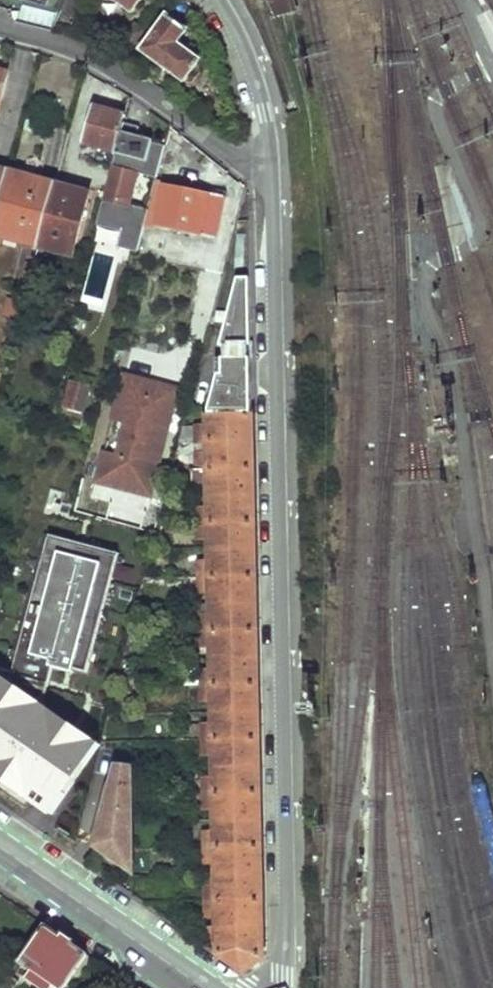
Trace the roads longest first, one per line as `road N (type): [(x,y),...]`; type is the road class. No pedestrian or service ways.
road 1 (tertiary): [(282,987),(271,164)]
road 2 (residential): [(0,27),(96,58),(237,159),(271,164)]
road 3 (secondary): [(0,848),(204,987)]
road 4 (tertiary): [(271,164),(250,64),(218,0)]

